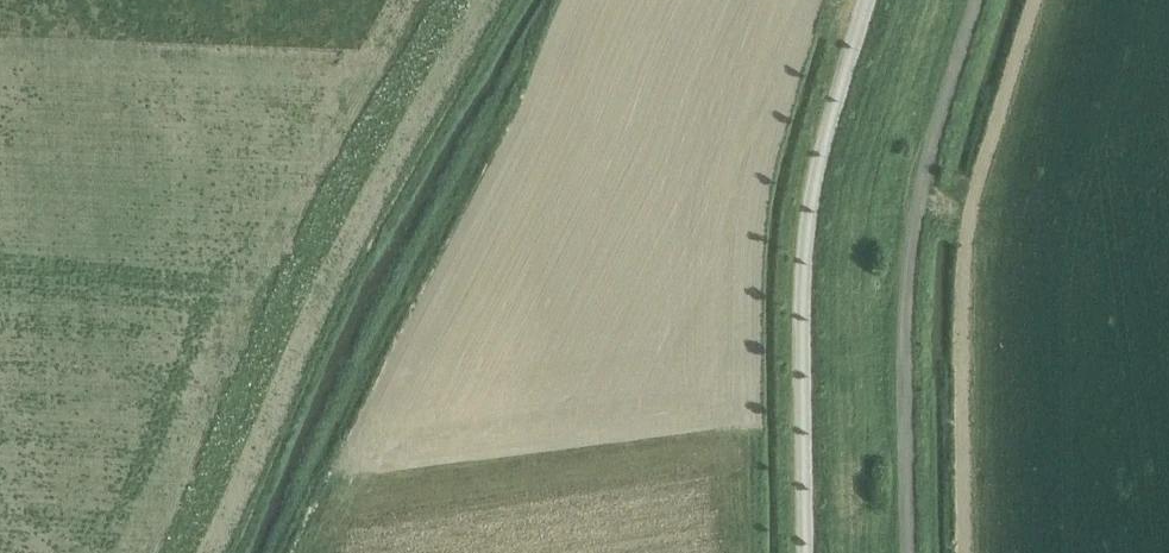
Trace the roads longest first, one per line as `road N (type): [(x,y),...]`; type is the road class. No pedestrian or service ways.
road 1 (track): [(920,552),(916,285),(927,194),(983,0)]
road 2 (unclassified): [(806,552),(807,232),(868,0)]

